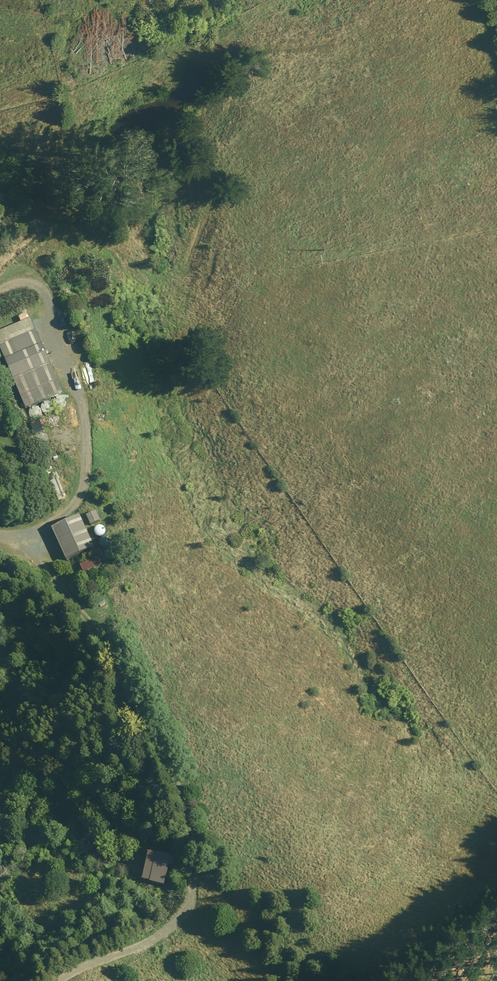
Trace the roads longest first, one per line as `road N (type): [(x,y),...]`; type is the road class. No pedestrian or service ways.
road 1 (track): [(17,533),(74,601),(110,659),(191,864),(189,901),(167,930),(62,980)]
road 2 (track): [(15,282),(47,250),(91,236),(152,276),(177,276),(199,251),(222,186),(253,166),(246,127),(260,113)]

